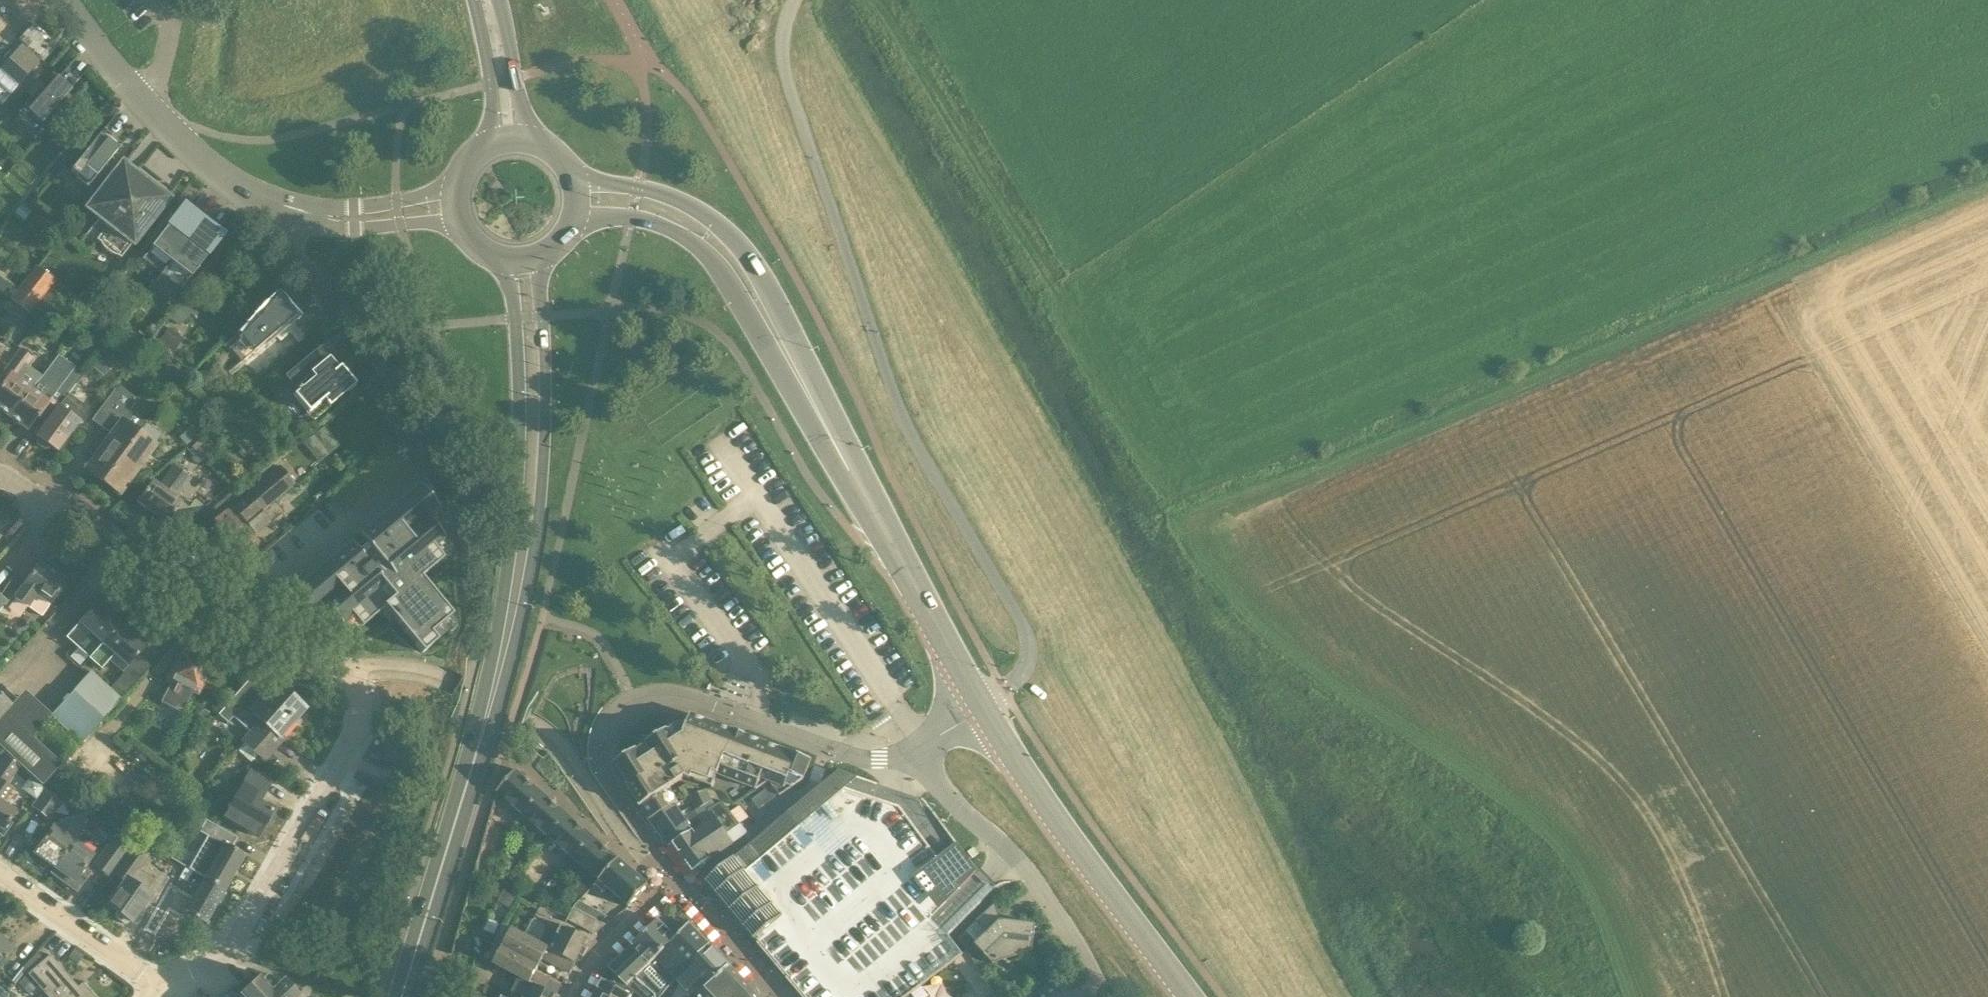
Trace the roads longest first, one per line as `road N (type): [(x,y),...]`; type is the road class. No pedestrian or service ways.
road 1 (residential): [(158,991),(226,954),(344,756),(361,717),(354,670),(283,644),(0,472)]
road 2 (unclassified): [(983,706),(1022,674),(1029,640),(915,444),(886,376),(786,73),(781,46),(795,0)]
road 3 (secondary): [(485,719),(509,671),(543,490),(542,276),(549,252)]
road 4 (secondary): [(498,258),(516,322),(518,490),(485,719)]
road 5 (tertiary): [(983,706),(1188,996)]
road 6 (tertiary): [(796,374),(775,298),(717,221),(678,200),(566,170)]
road 7 (residential): [(651,850),(599,766),(599,737),(609,721),(635,699),(663,693),(755,723)]
road 8 (tertiary): [(573,222),(633,219),(698,246),(796,374)]
road 9 (residential): [(270,203),(209,168),(156,117),(66,0)]
road 10 (secondary): [(404,996),(485,719)]
road 11 (residential): [(1093,975),(1014,855),(946,794),(918,750)]
road 12 (tertiary): [(923,598),(796,374)]
road 13 (residential): [(158,991),(0,874)]
road 14 (residential): [(918,750),(868,762),(755,723)]
road 15 (residential): [(309,213),(354,230),(465,228)]
road 16 (residential): [(462,183),(400,202),(309,213)]
road 17 (residential): [(270,203),(294,255),(363,326)]
road 18 (residential): [(577,996),(601,953),(660,898),(684,891)]
road 19 (secondary): [(534,147),(480,7)]
road 20 (secondary): [(480,7),(491,87),(488,153)]
road 21 (residential): [(684,891),(797,801)]
road 22 (residential): [(776,996),(684,891)]
road 23 (tertiary): [(923,598),(983,706)]

